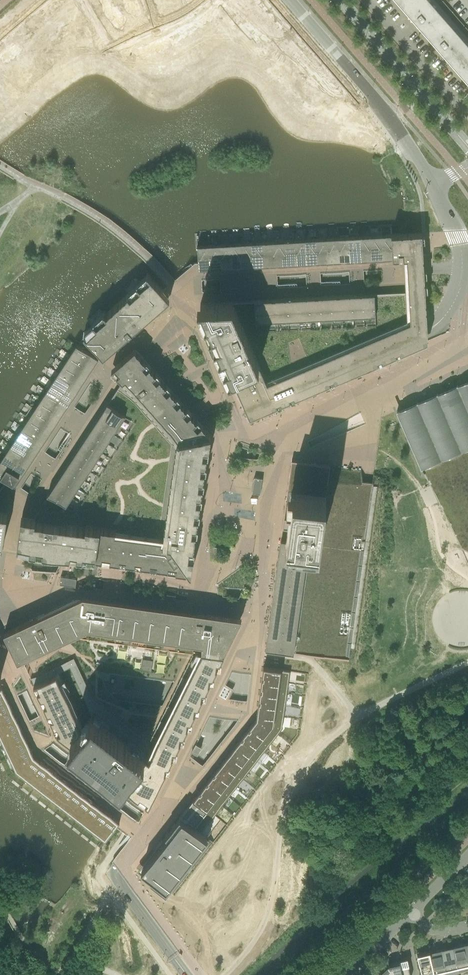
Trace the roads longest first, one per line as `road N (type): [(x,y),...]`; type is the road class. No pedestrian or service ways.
road 1 (tertiary): [(286,0),(390,121),(435,188)]
road 2 (residential): [(364,0),(467,110)]
road 3 (residential): [(187,974),(115,881),(118,870)]

